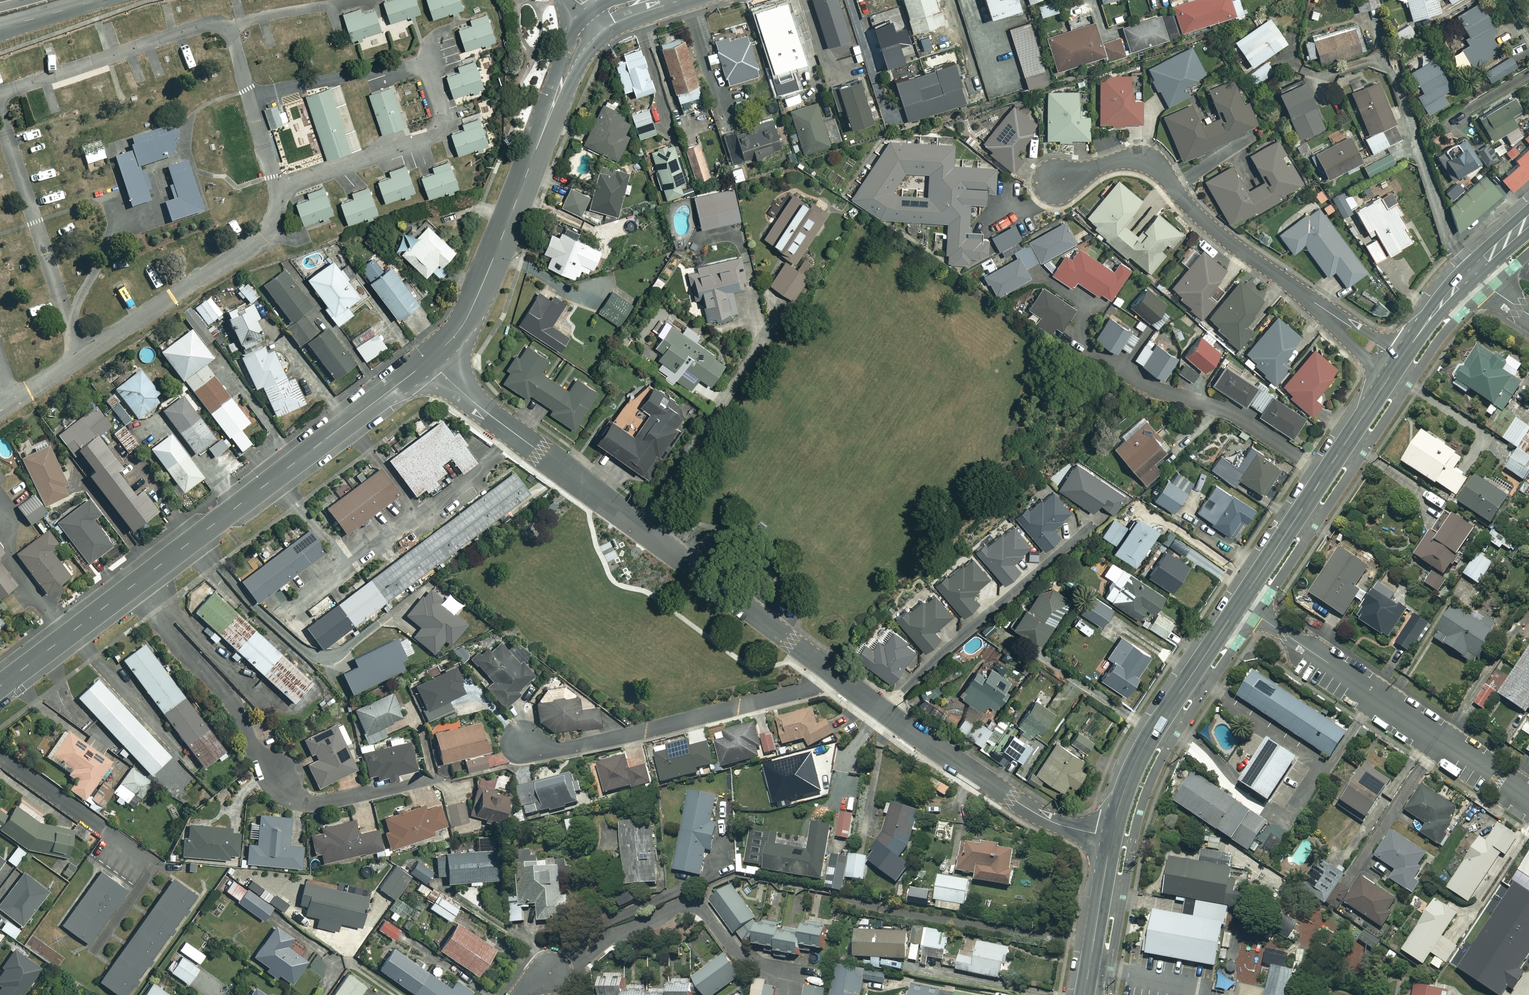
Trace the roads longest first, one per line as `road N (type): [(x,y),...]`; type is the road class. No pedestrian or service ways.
road 1 (residential): [(428,361),(830,671)]
road 2 (residential): [(1057,182),(1129,157),(1149,161),(1219,234),(1397,365)]
road 3 (residential): [(439,777),(311,803),(132,585)]
road 4 (residential): [(594,18),(579,36),(468,316),(428,361)]
road 5 (residential): [(428,361),(132,585)]
road 6 (residential): [(1240,603),(1528,796)]
road 7 (residential): [(817,978),(742,956),(701,908),(686,905),(597,942),(521,994)]
road 8 (residential): [(830,671),(1012,800),(1057,824),(1111,837)]
road 9 (residential): [(517,743),(566,748),(781,697),(830,671)]
road 10 (residential): [(1240,603),(1397,365)]
road 11 (residential): [(1111,837),(1137,758),(1240,603)]
road 12 (residential): [(132,585),(0,685)]
road 13 (residential): [(1085,994),(1111,837)]

